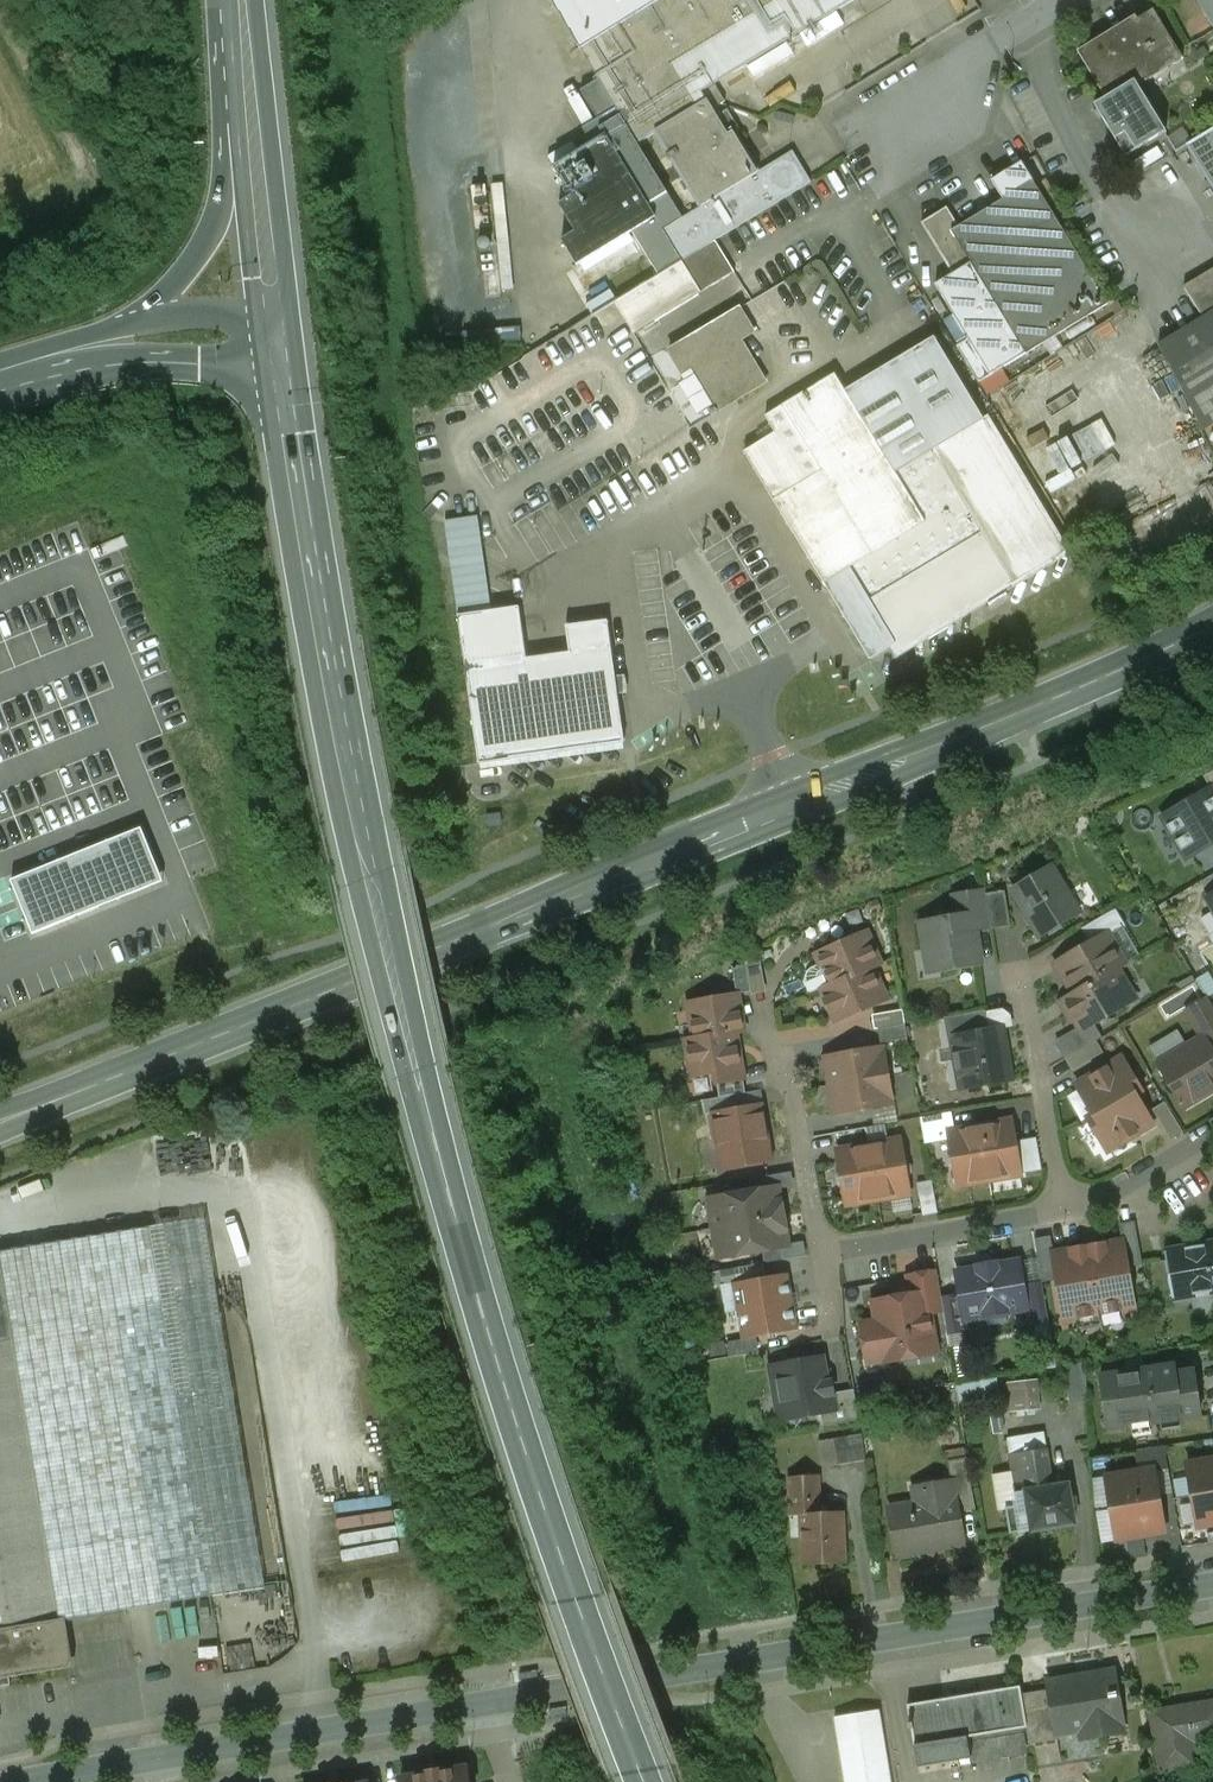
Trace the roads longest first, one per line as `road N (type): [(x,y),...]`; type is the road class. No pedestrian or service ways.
road 1 (primary): [(278,319),(370,880),(456,1221),(579,1605),(647,1781)]
road 2 (secondary): [(0,1120),(1028,709),(1212,626)]
road 3 (tertiary): [(163,1757),(1212,1584)]
road 4 (residential): [(1212,1134),(1100,1200),(819,1251),(780,1047)]
road 5 (primary): [(252,81),(235,171),(202,254),(147,316),(92,346)]
road 6 (primary): [(252,81),(278,319)]
road 7 (unclassified): [(875,105),(1051,0)]
road 8 (primary): [(92,346),(278,319)]
road 9 (track): [(0,7),(86,153)]
road 10 (tertiary): [(23,1781),(163,1757)]

